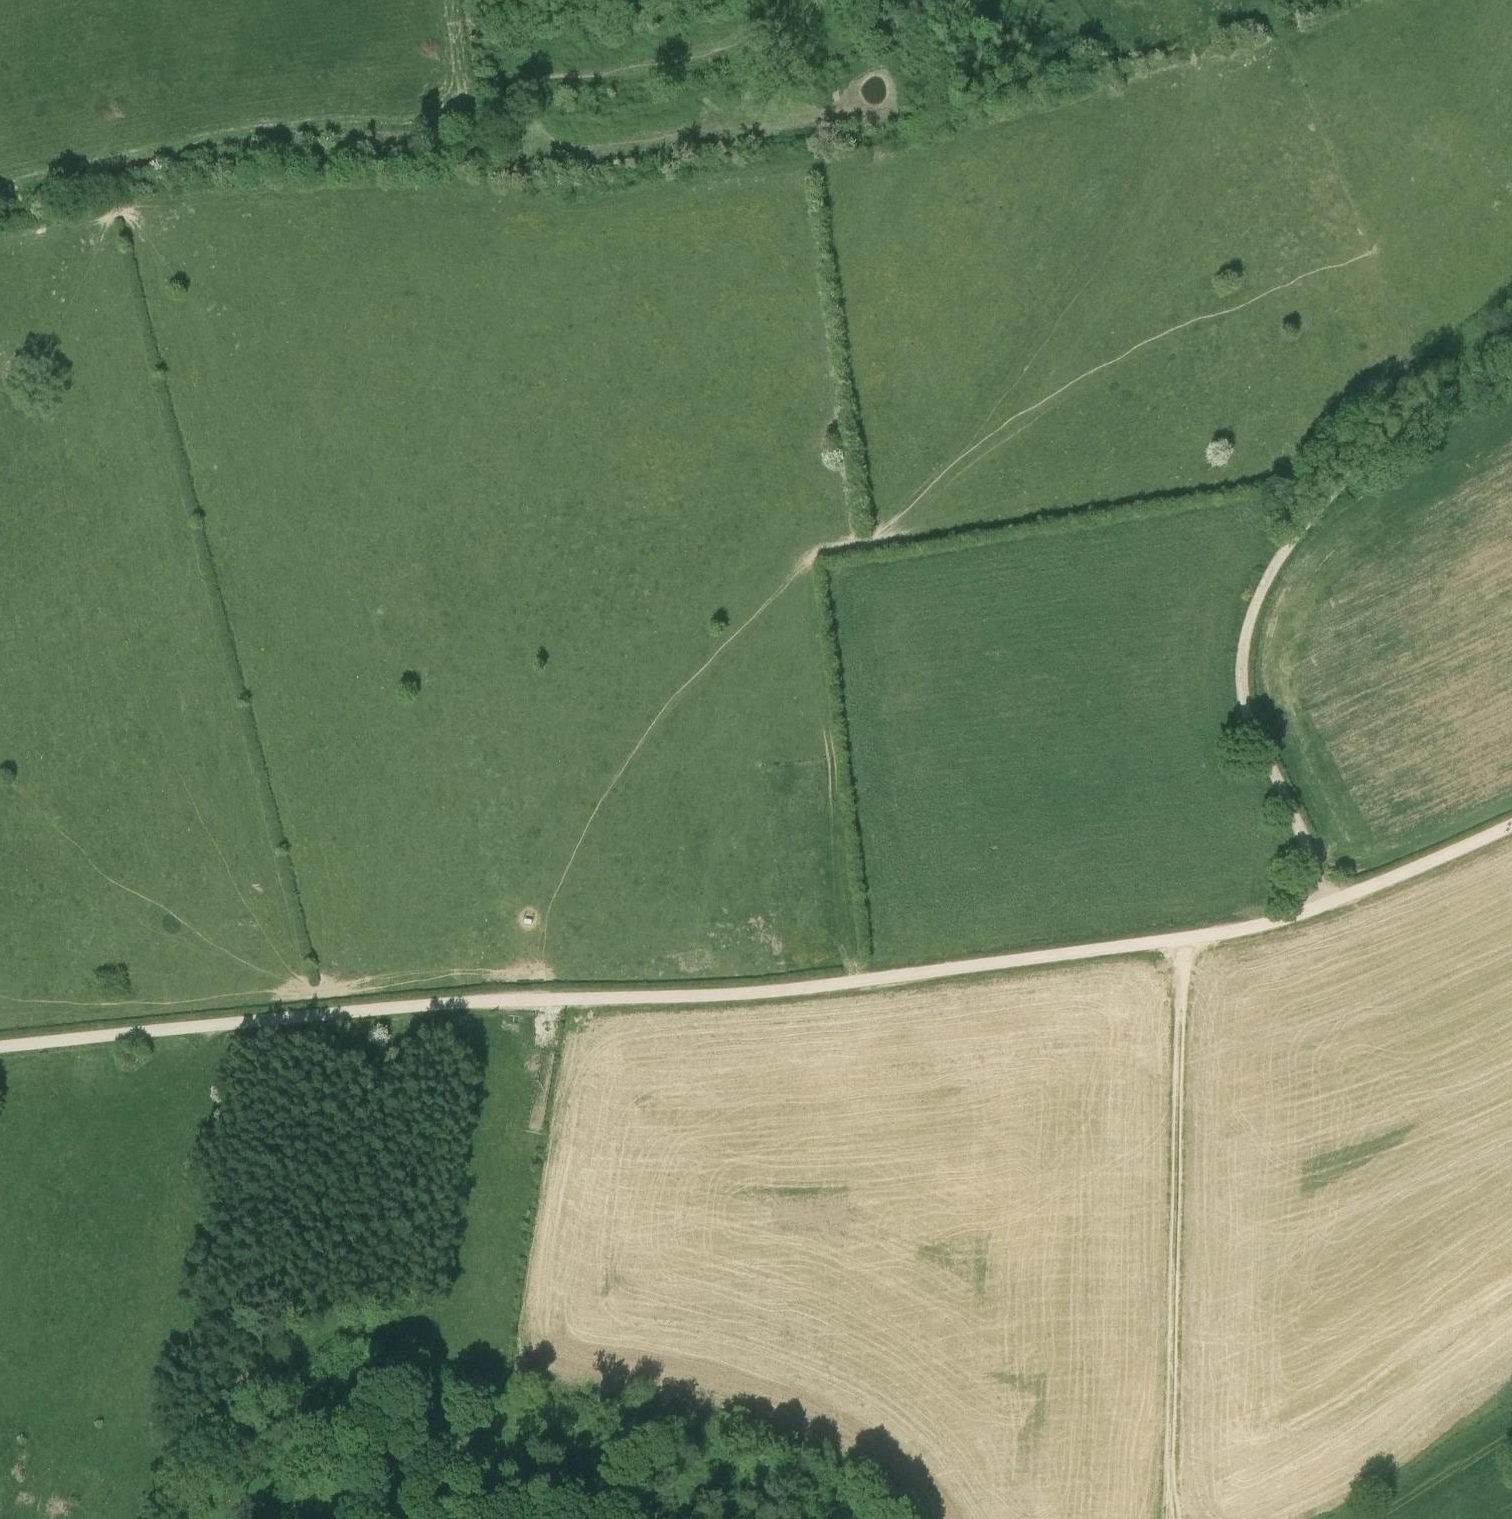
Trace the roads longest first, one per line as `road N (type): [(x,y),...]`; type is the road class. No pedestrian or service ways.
road 1 (unclassified): [(0,1046),(463,1000),(761,992),(1178,940),(1252,928),(1361,891),(1511,825)]
road 2 (track): [(1324,903),(1297,815),(1244,700),(1241,660),(1251,617),(1293,539),(1336,488),(1511,346)]
road 3 (track): [(1167,1518),(1177,1333),(1178,940)]
road 4 (track): [(277,1518),(303,1419),(388,1411),(475,1420),(633,1518)]

